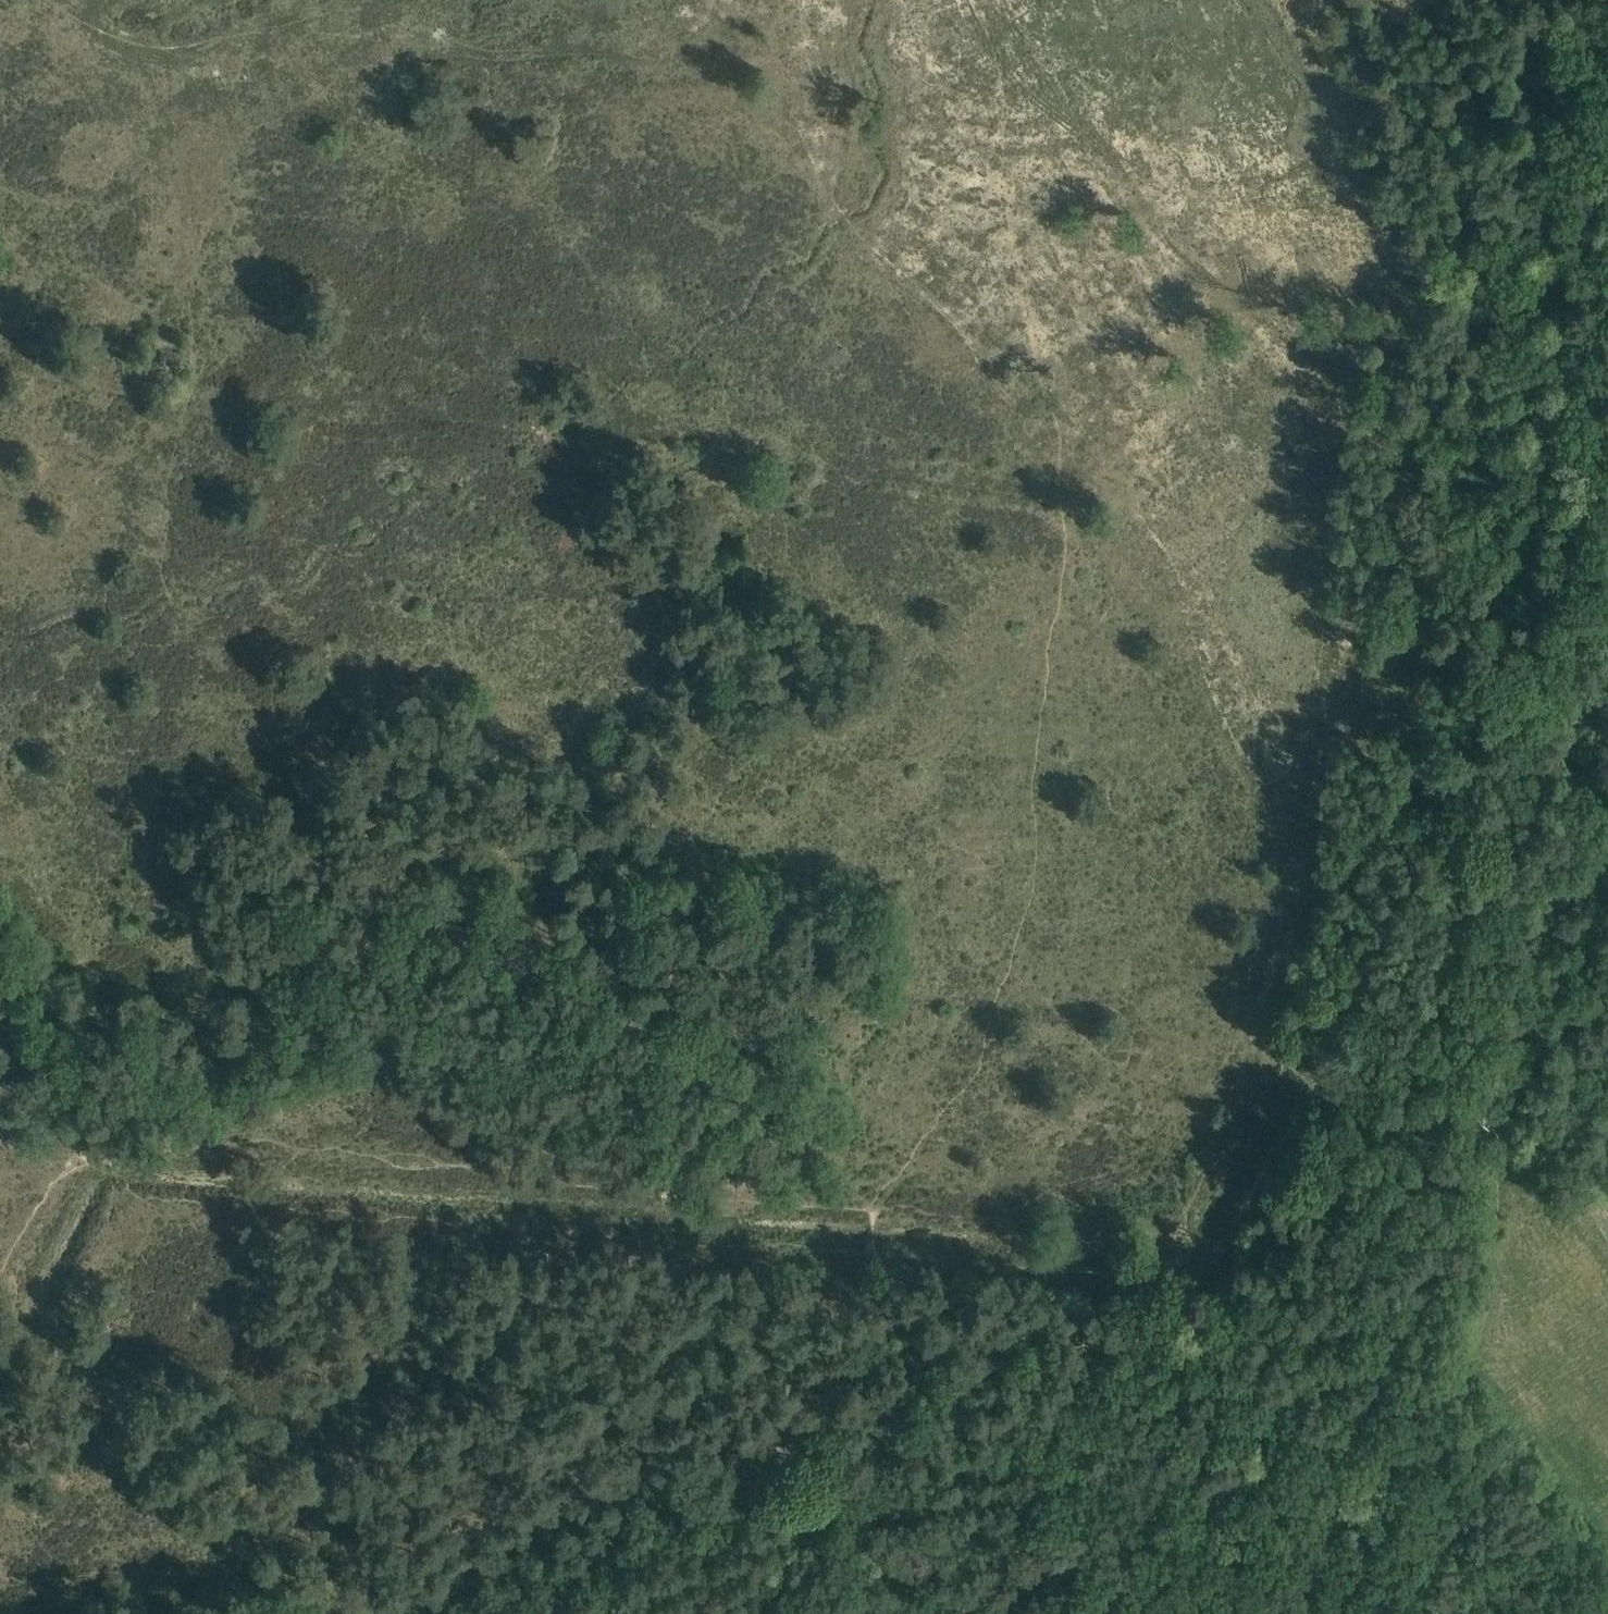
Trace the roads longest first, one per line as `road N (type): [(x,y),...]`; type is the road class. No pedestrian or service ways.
road 1 (track): [(1607,670),(1502,1069),(1490,1156)]
road 2 (track): [(1490,1156),(1404,1613)]
road 3 (track): [(1607,304),(1571,380),(1568,434),(1590,490),(1607,504)]
road 4 (track): [(1502,1069),(1607,1012)]

